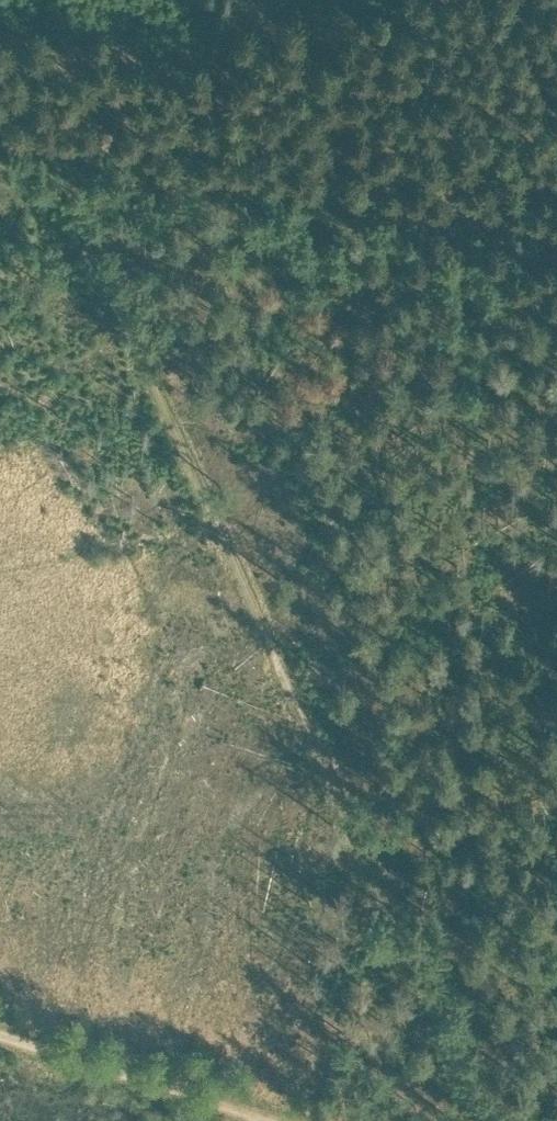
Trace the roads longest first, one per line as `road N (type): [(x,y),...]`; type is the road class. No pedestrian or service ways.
road 1 (track): [(491,1120),(44,146)]
road 2 (track): [(0,133),(205,174),(556,218)]
road 3 (track): [(0,1036),(270,1120)]

